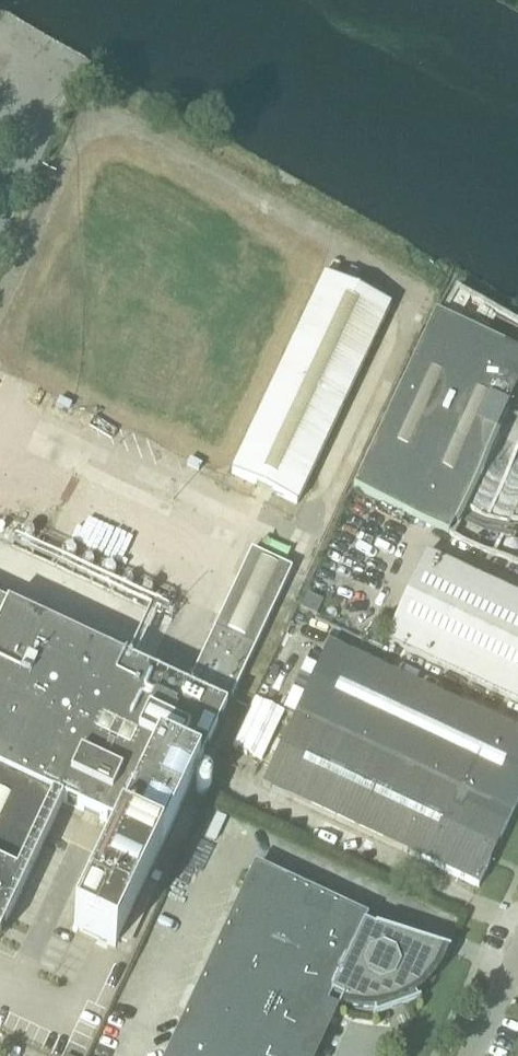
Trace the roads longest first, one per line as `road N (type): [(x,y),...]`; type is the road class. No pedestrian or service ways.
road 1 (unclassified): [(0,225),(74,69)]

